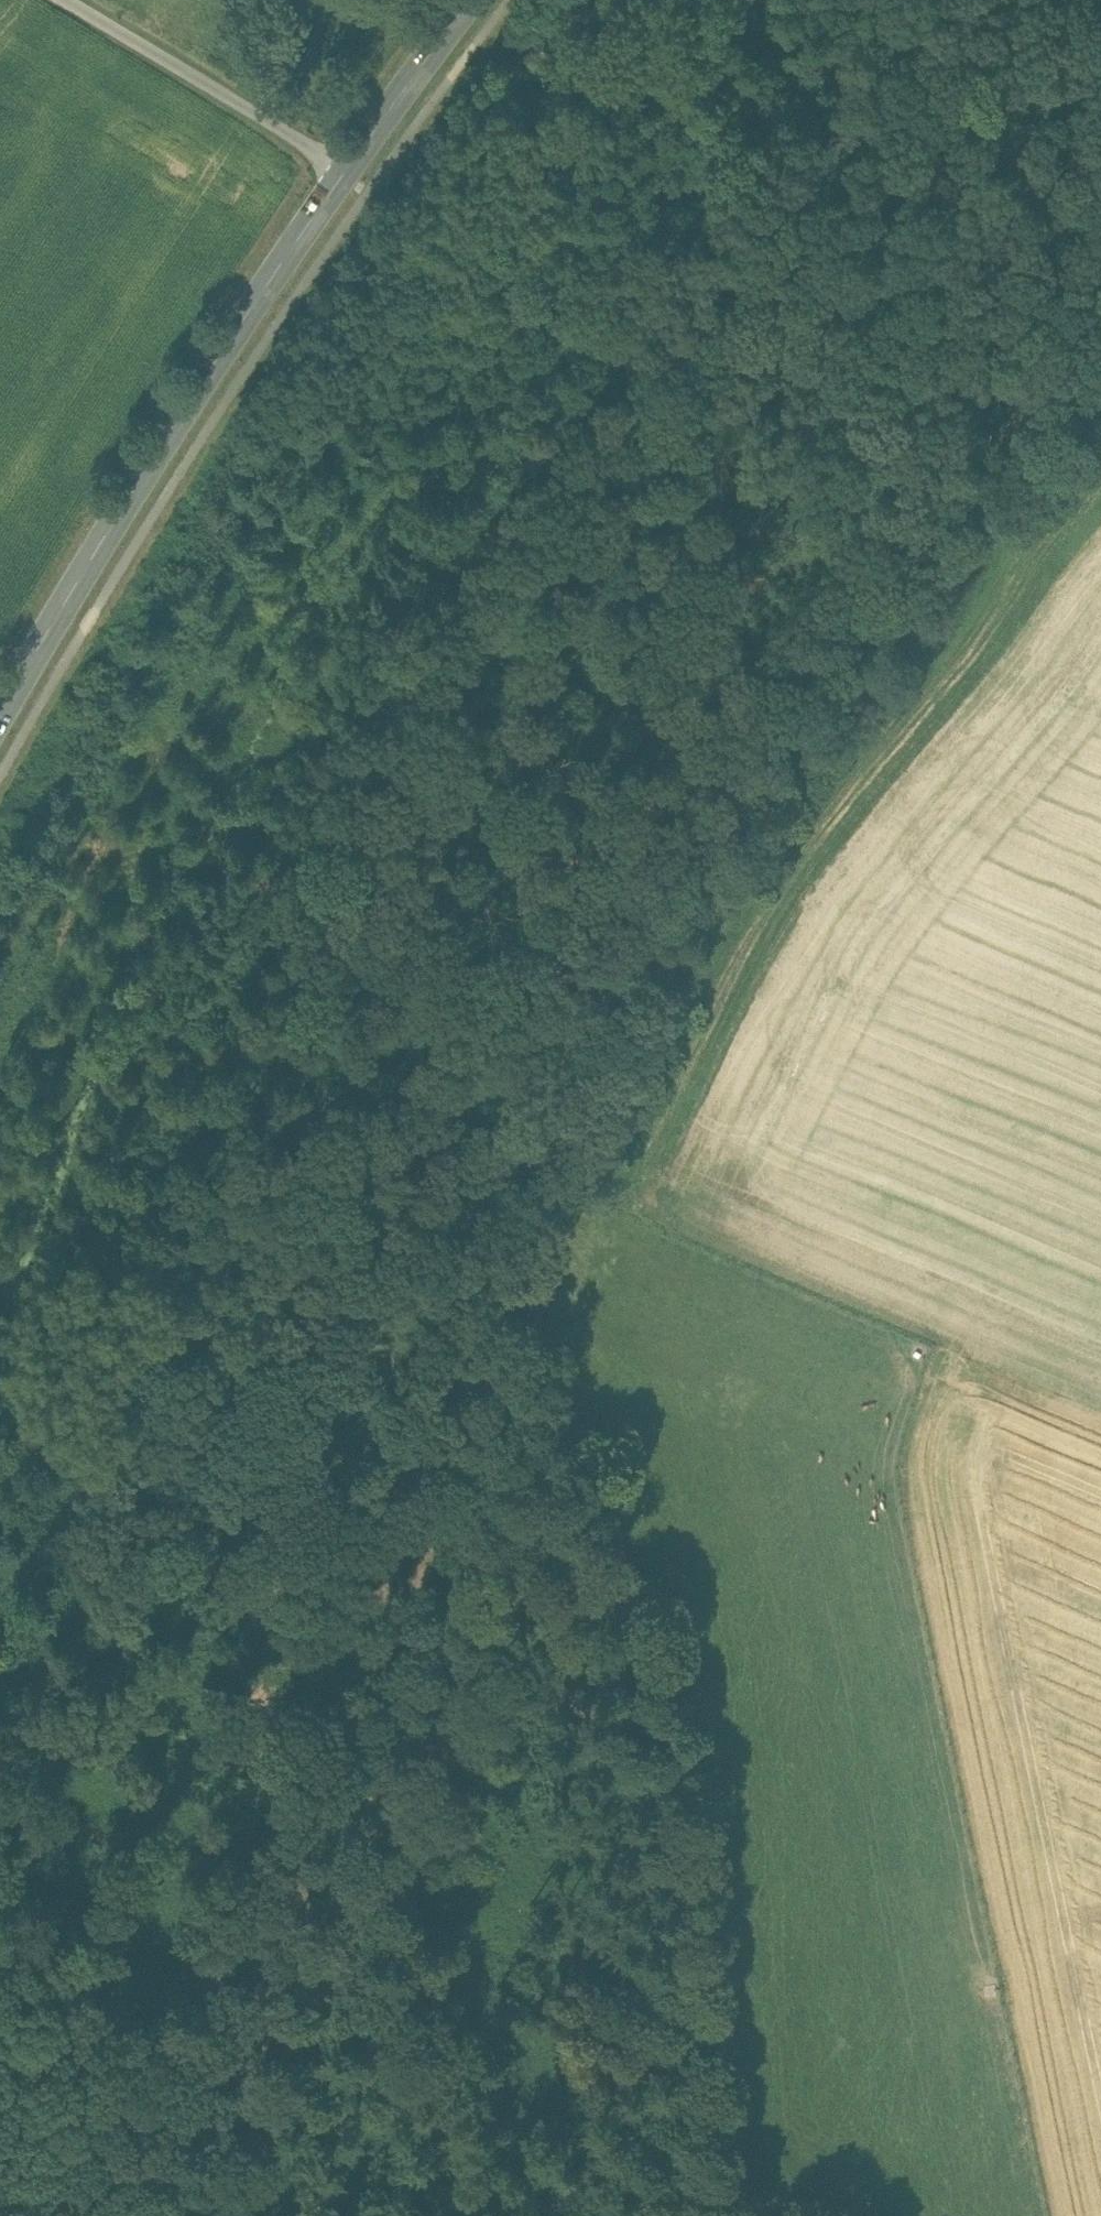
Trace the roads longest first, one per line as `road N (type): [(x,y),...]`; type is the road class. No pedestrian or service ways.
road 1 (secondary): [(0,713),(189,394),(347,164)]
road 2 (residential): [(75,0),(347,164)]
road 3 (secondary): [(347,164),(471,0)]

